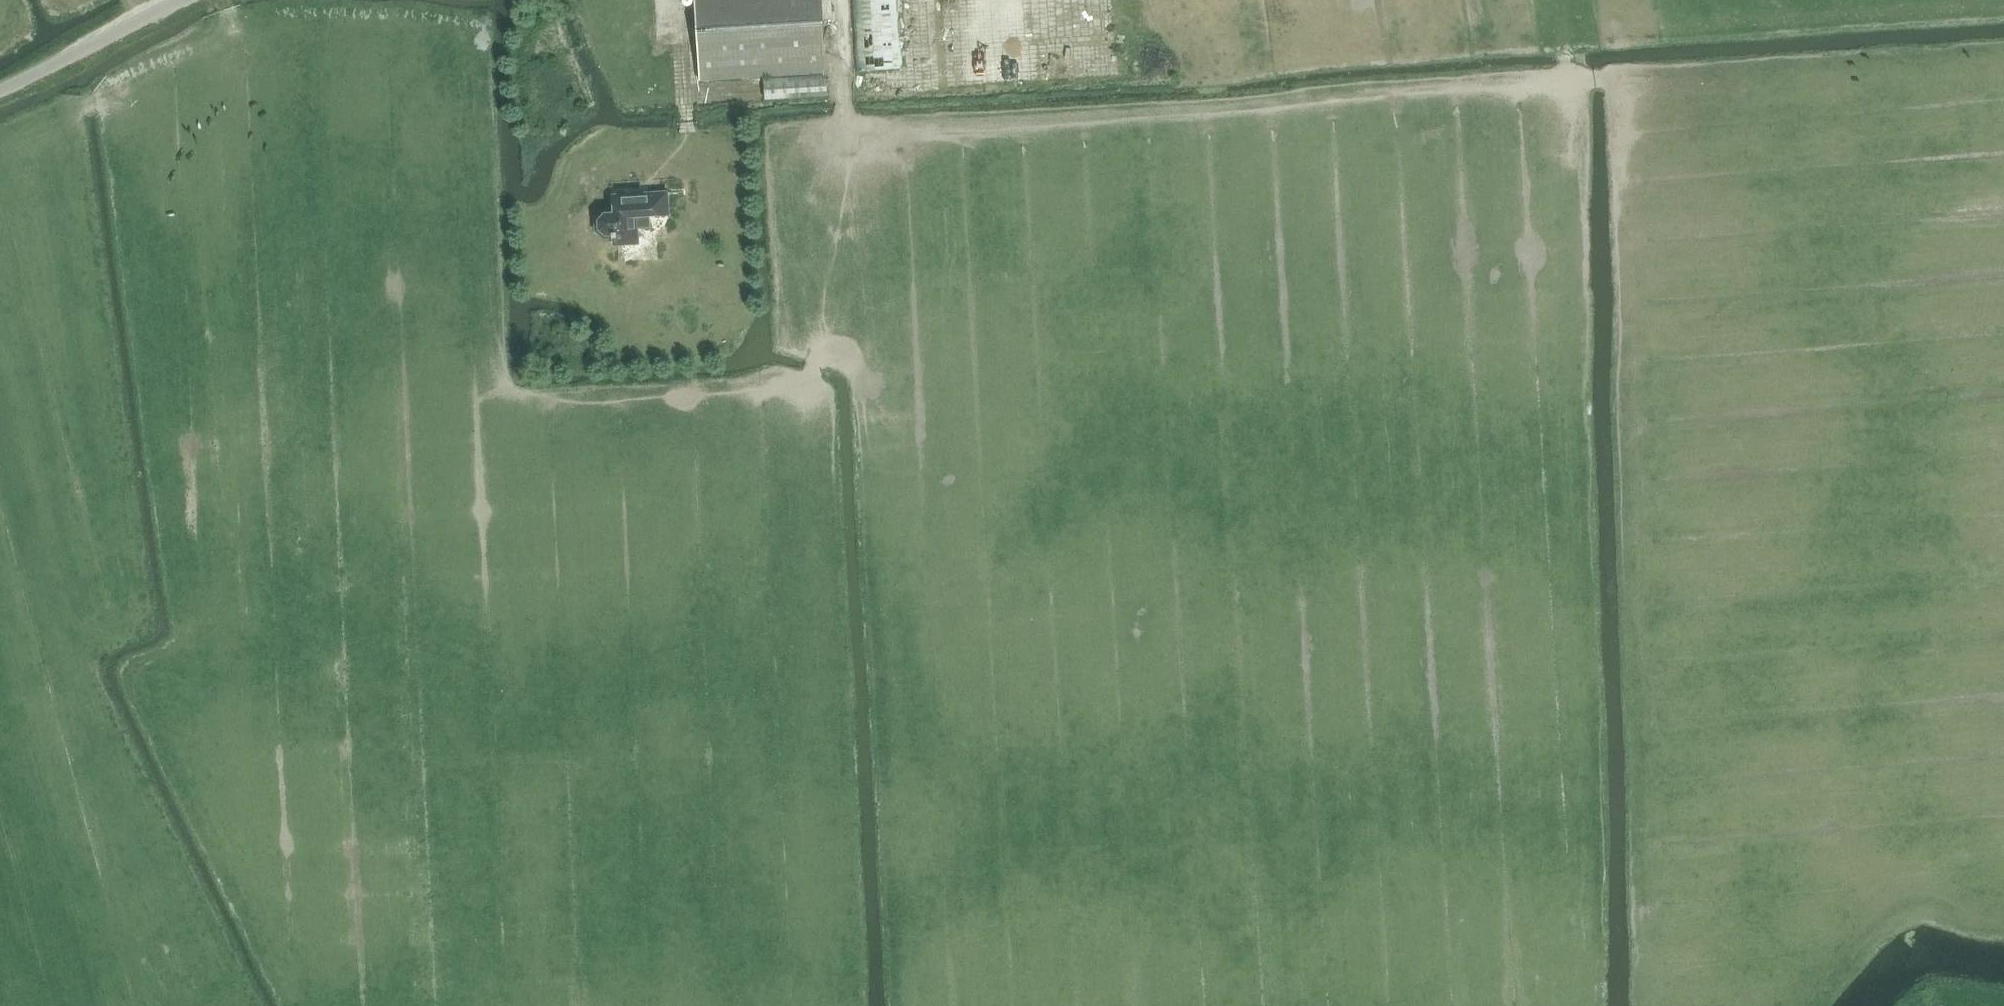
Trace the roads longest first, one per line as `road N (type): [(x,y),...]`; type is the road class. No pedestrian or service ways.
road 1 (unclassified): [(0,89),(173,0)]

